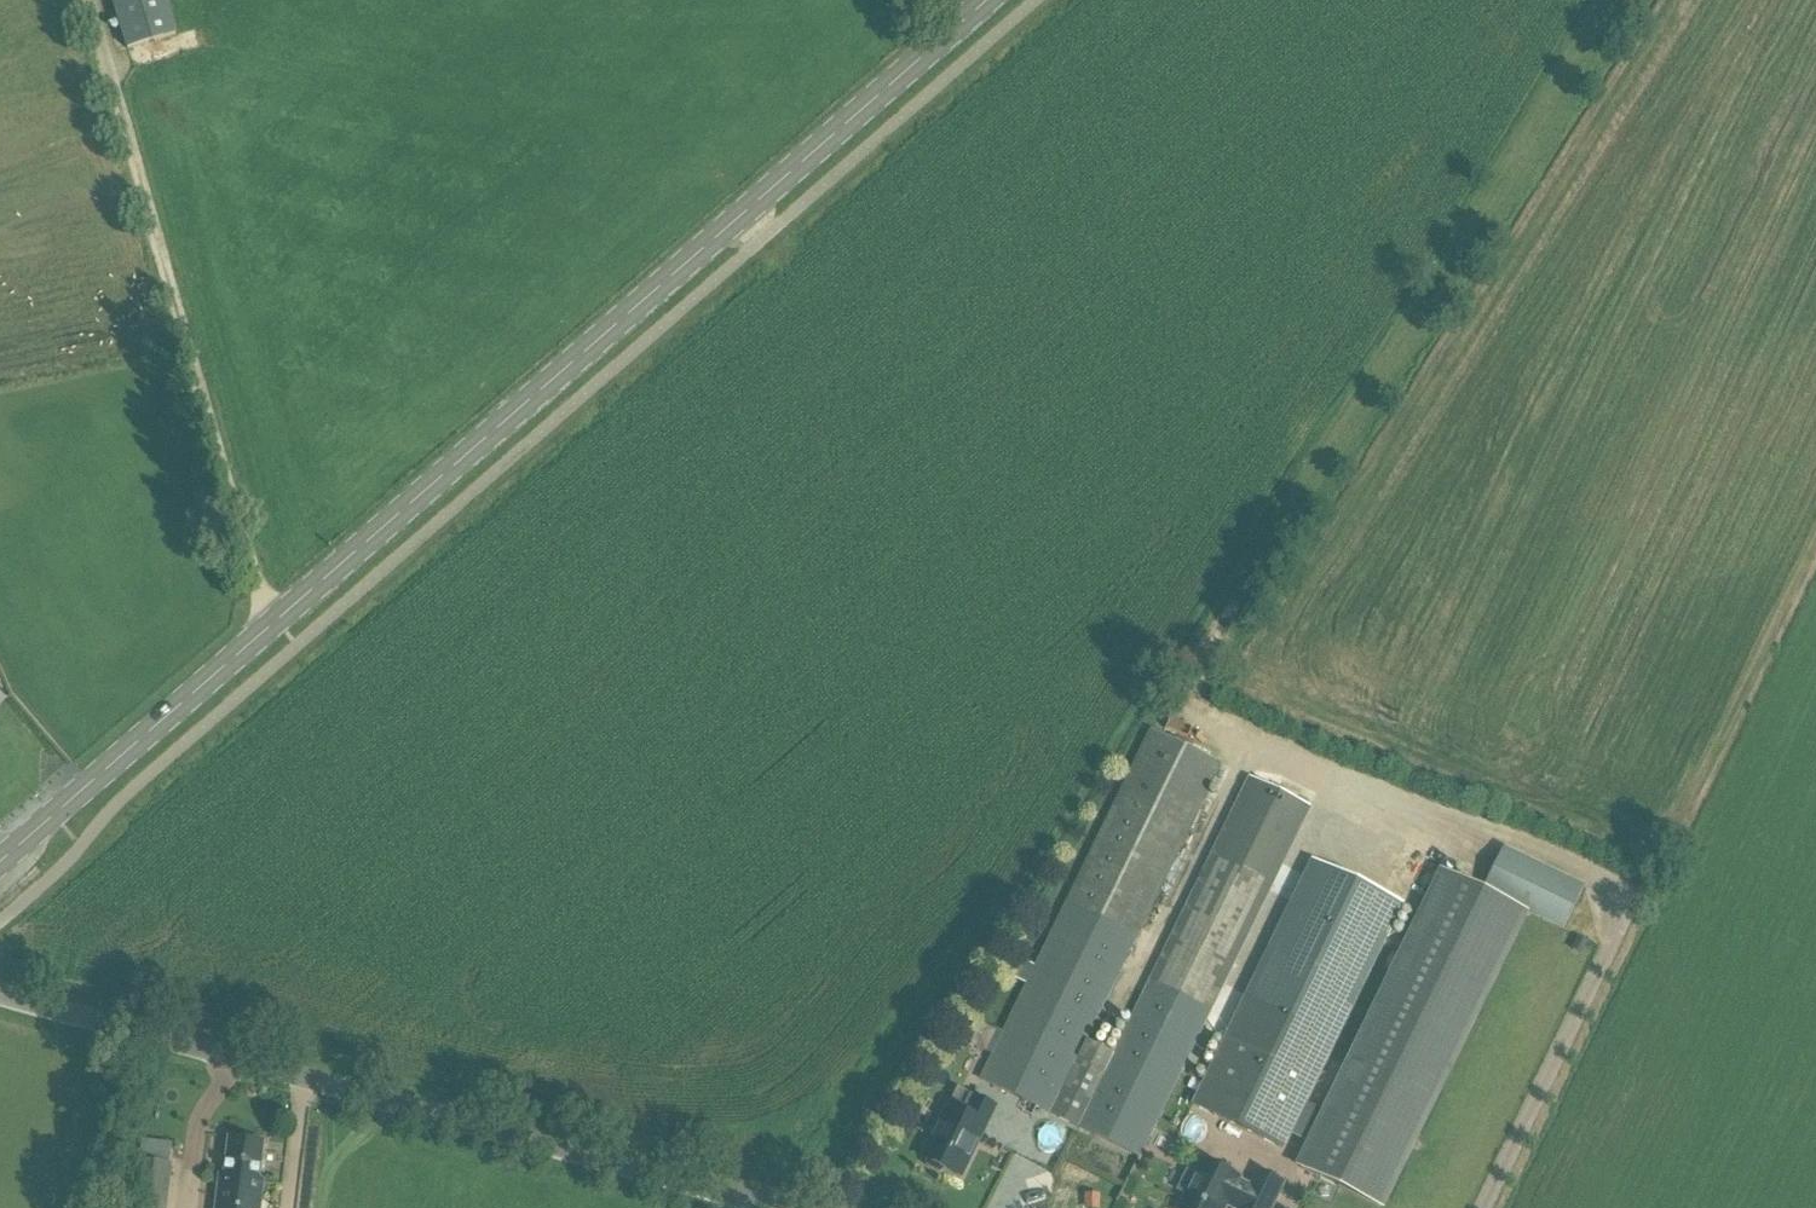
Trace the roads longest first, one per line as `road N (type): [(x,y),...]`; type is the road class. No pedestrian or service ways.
road 1 (tertiary): [(0,862),(989,0)]
road 2 (unclassified): [(770,1207),(0,991)]

